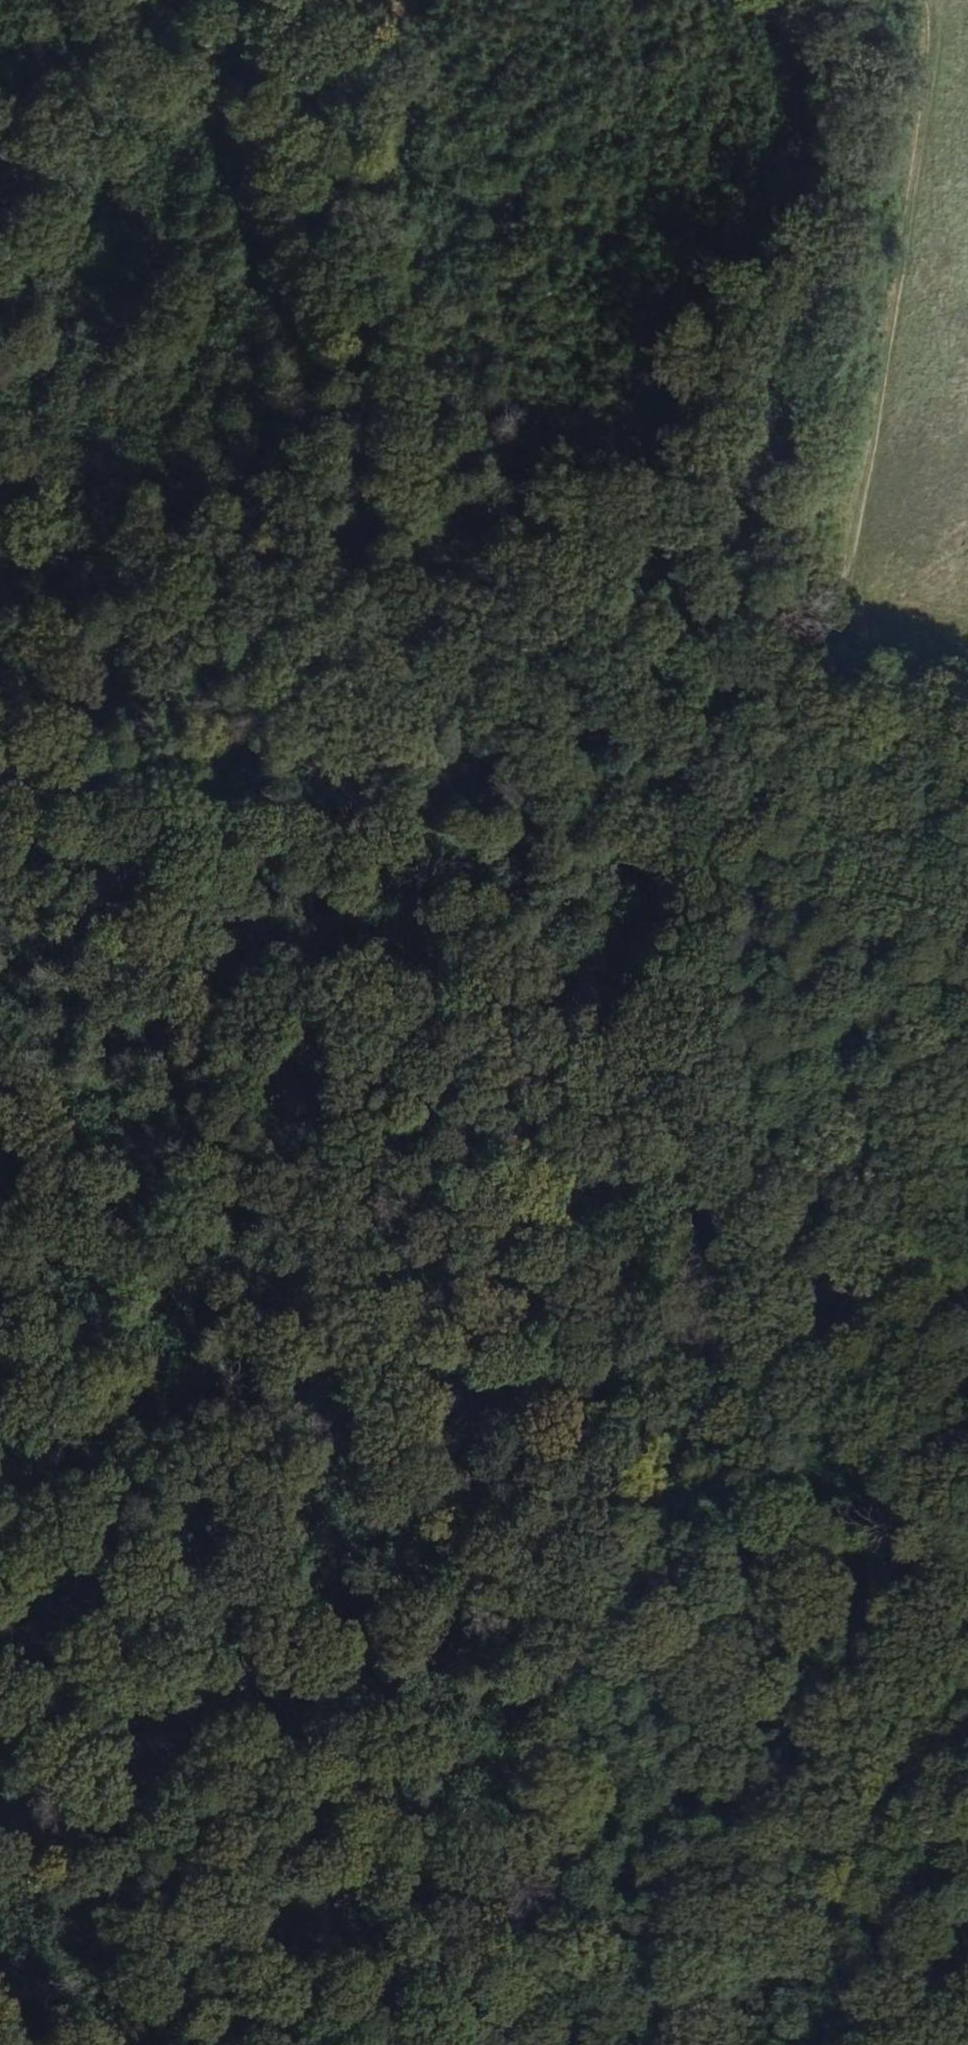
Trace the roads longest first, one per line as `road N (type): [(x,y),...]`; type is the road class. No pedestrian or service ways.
road 1 (track): [(540,2044),(764,758)]
road 2 (track): [(837,0),(886,49),(825,493),(764,758)]

